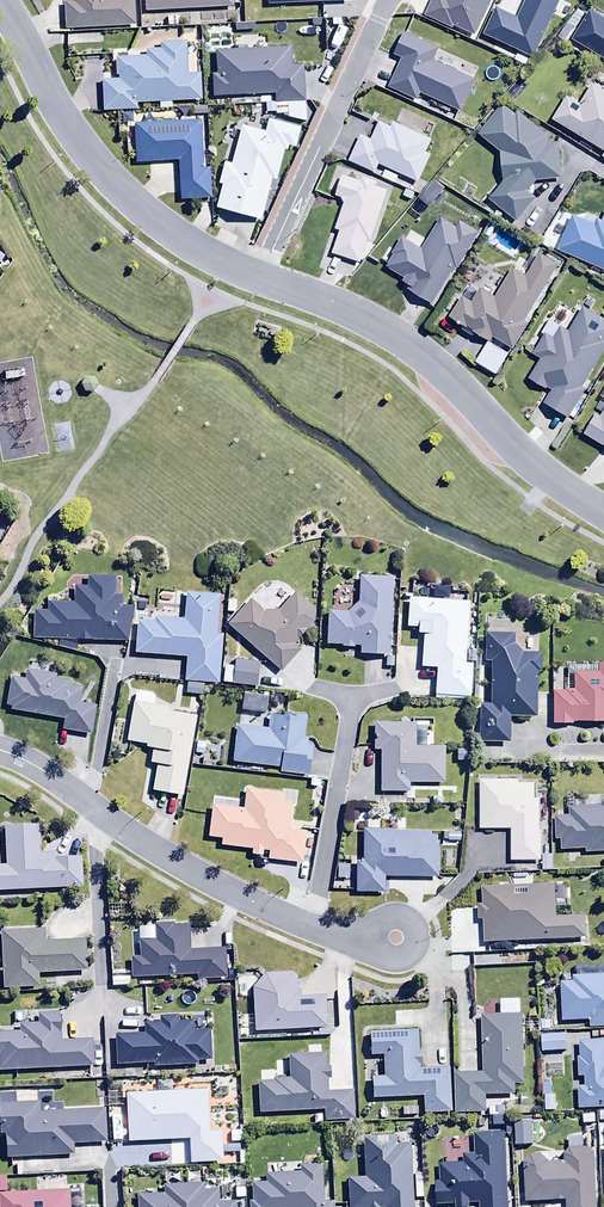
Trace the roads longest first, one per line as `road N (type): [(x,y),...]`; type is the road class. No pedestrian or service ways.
road 1 (residential): [(0,751),(35,765),(242,899),(313,928),(400,938)]
road 2 (residential): [(0,4),(115,180),(174,233),(258,279)]
road 3 (residential): [(258,279),(387,0)]
road 4 (residential): [(258,279),(376,325),(459,390)]
road 5 (residential): [(603,510),(517,451),(459,390)]

